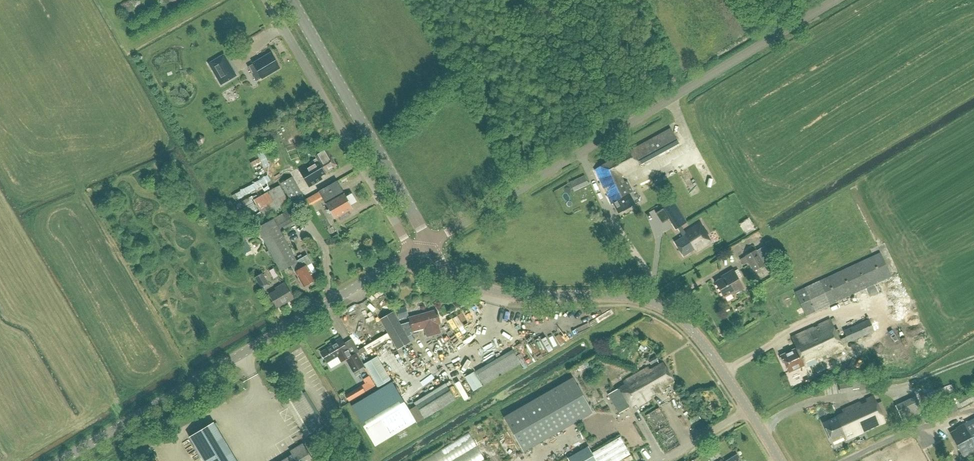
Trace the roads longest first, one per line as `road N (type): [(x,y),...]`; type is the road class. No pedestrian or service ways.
road 1 (tertiary): [(779,460),(710,353),(665,309),(615,295),(493,291),(452,276),(421,247)]
road 2 (unclassified): [(61,460),(421,247)]
road 3 (tertiary): [(421,247),(420,226),(290,0)]
road 4 (unclassified): [(421,247),(657,105)]
road 5 (unclassified): [(833,0),(657,105)]

